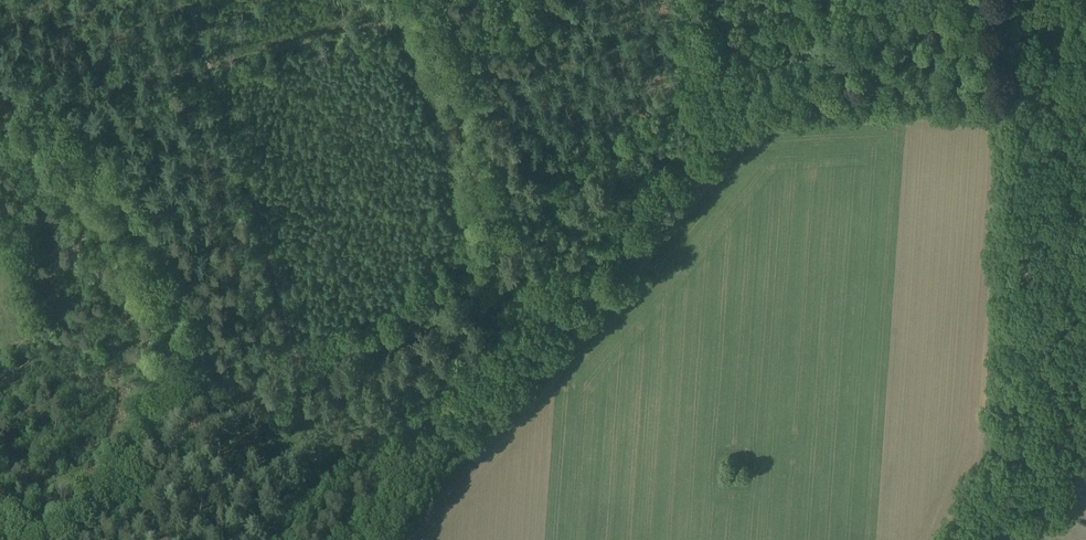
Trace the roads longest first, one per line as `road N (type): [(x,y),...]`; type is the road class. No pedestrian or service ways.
road 1 (track): [(301,379),(811,0)]
road 2 (track): [(431,19),(0,112)]
road 3 (track): [(498,233),(424,0)]
road 4 (track): [(135,539),(171,463),(301,379)]

